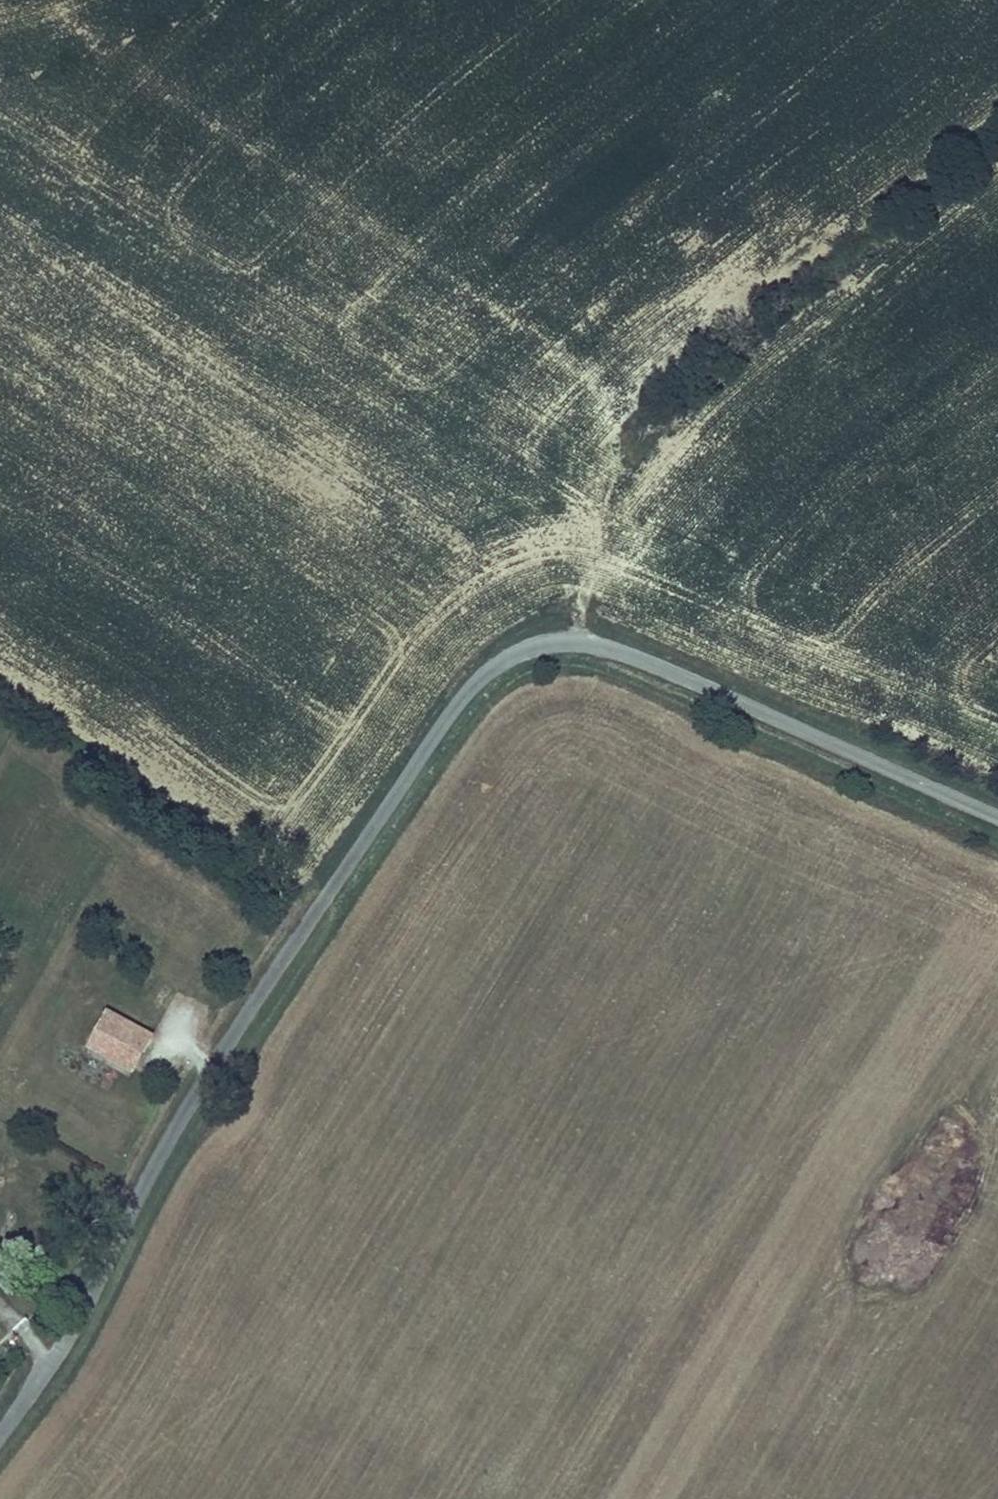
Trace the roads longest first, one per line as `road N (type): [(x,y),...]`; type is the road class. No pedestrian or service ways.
road 1 (unclassified): [(0,1436),(50,1363),(216,1059),(454,710),(497,663),(552,643),(612,650),(997,817)]

